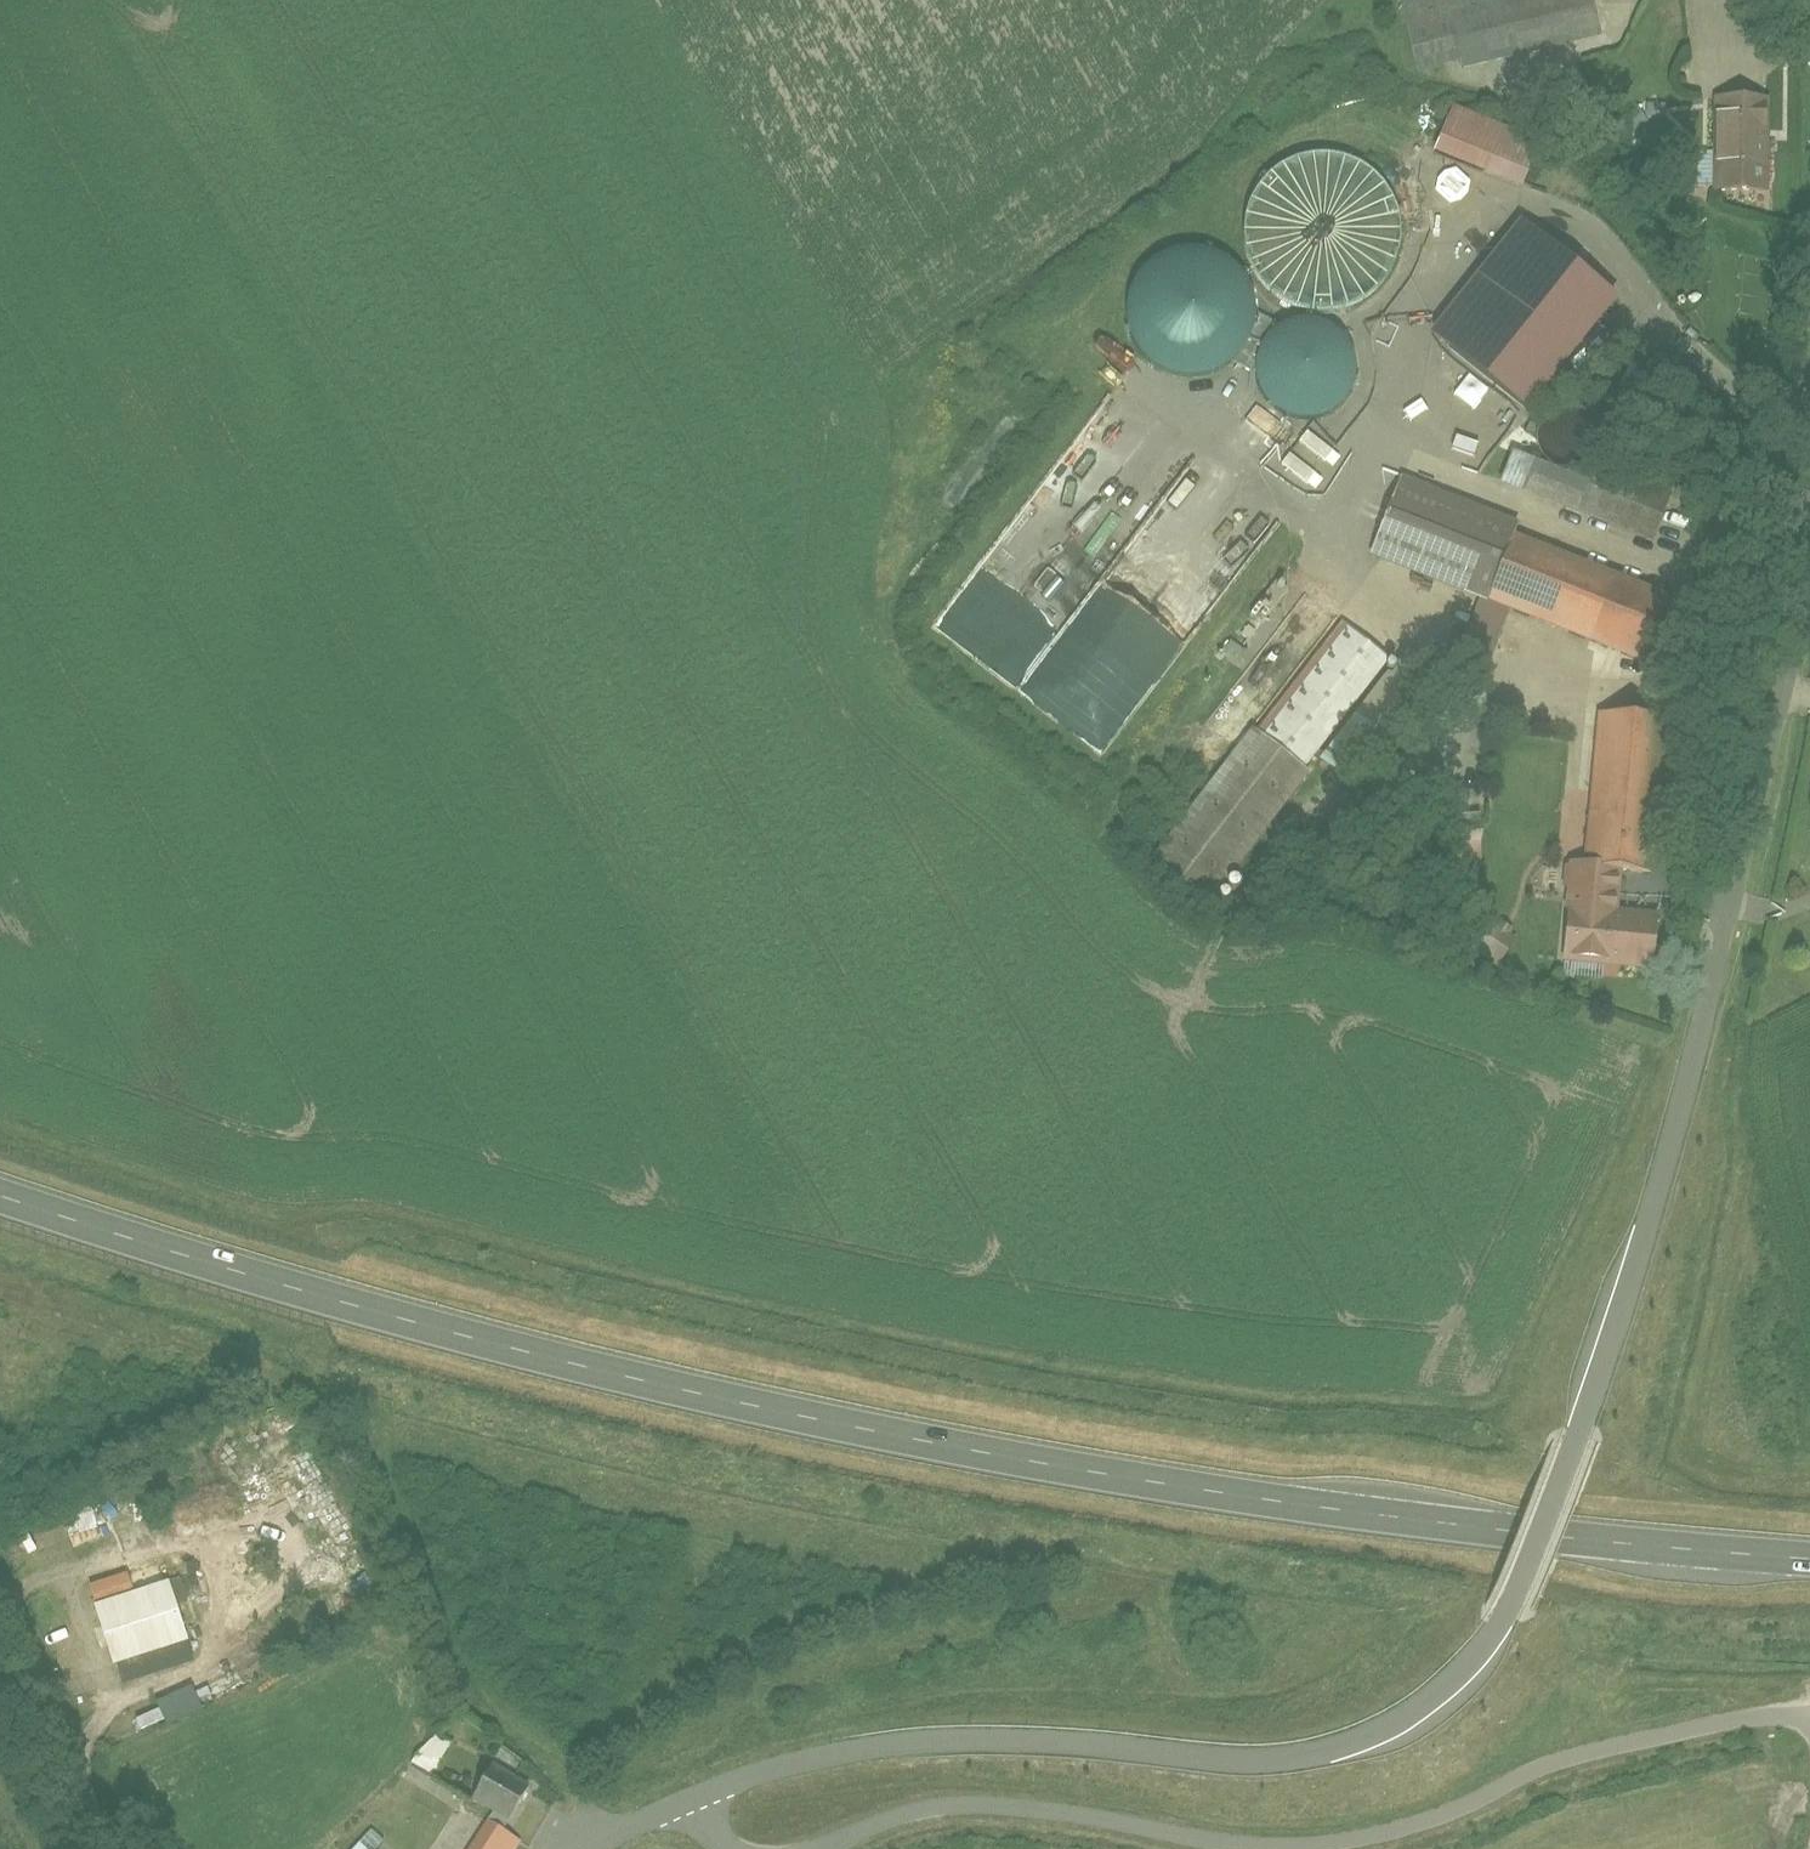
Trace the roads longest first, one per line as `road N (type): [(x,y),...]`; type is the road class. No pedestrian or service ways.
road 1 (unclassified): [(692,1796),(747,1774),(883,1741),(1026,1743),(1261,1768),(1385,1736),(1479,1661),(1506,1621),(1574,1454),(1649,1227),(1809,611)]
road 2 (primary): [(0,1197),(469,1342),(795,1417),(1150,1485),(1465,1530),(1809,1562)]
road 3 (unclassified): [(1331,1848),(1428,1824),(1577,1755),(1738,1721),(1809,1721)]
road 4 (unclassified): [(819,1848),(885,1816),(949,1807),(1024,1810),(1239,1848)]

